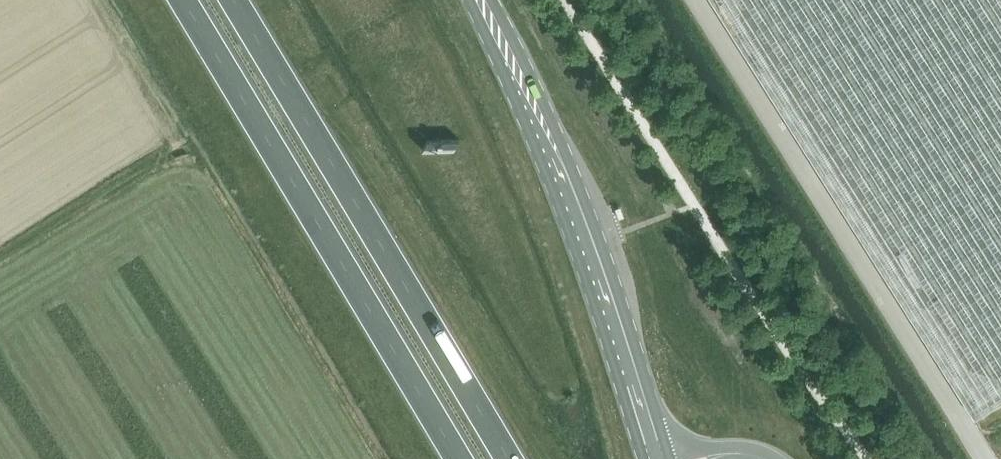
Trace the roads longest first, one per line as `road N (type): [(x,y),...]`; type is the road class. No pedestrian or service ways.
road 1 (trunk): [(183,0),(458,458)]
road 2 (trunk): [(508,458),(233,0)]
road 3 (secondary): [(468,0),(578,253),(644,458)]
road 4 (secondary): [(669,456),(580,191),(490,0)]

